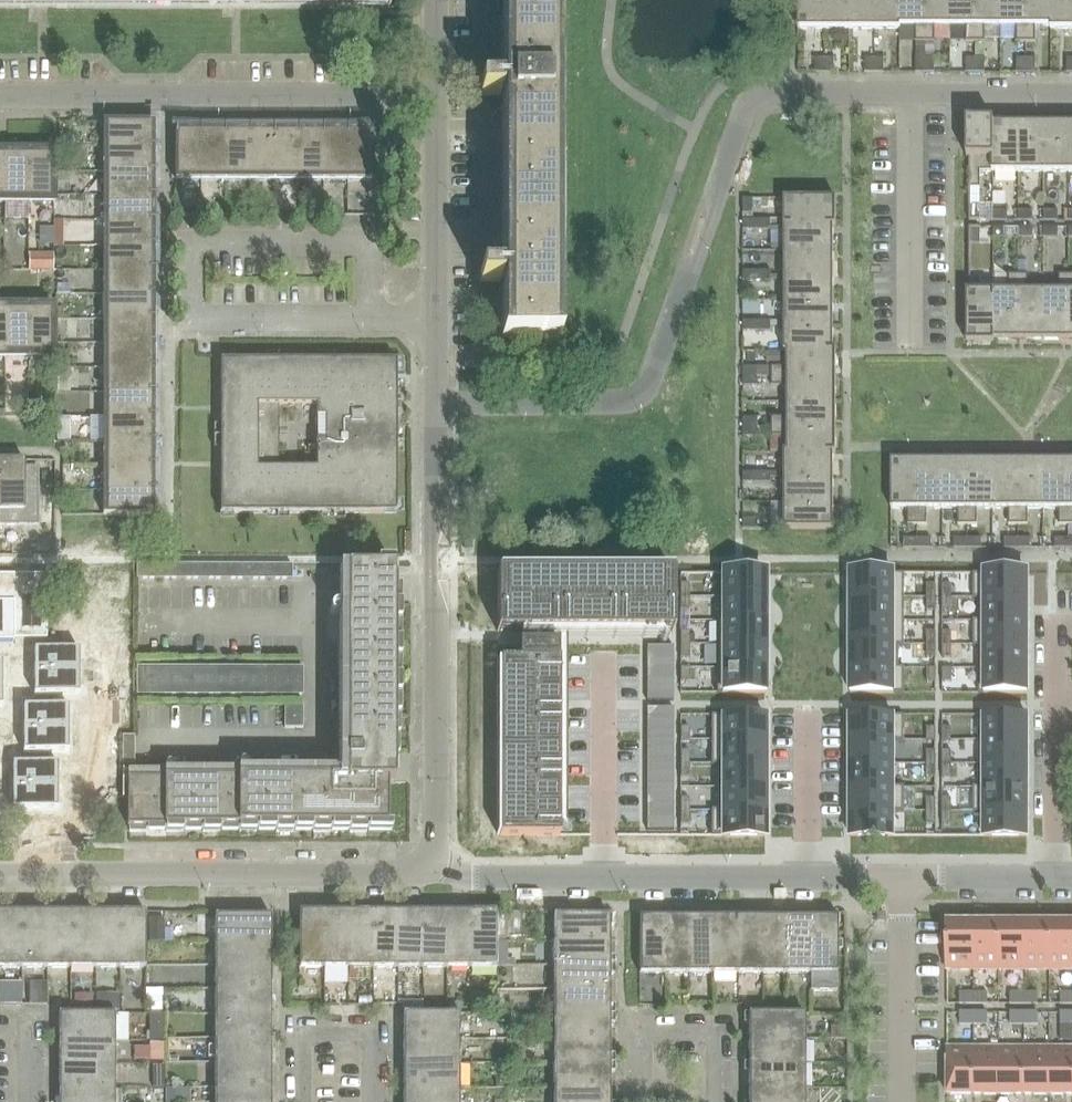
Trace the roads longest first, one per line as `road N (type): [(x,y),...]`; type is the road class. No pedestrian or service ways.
road 1 (residential): [(436,404),(611,402),(636,394),(652,373),(749,104),(769,94),(910,93)]
road 2 (unclassified): [(902,878),(470,877),(429,863)]
road 3 (residential): [(429,863),(436,841),(436,404)]
road 4 (residential): [(0,96),(437,96)]
road 5 (residential): [(370,317),(190,318),(189,243),(370,243)]
road 6 (unclassified): [(429,863),(394,874),(0,874)]
road 7 (residential): [(909,337),(910,93)]
road 8 (residential): [(902,1101),(902,878)]
road 9 (residential): [(718,1101),(718,1030),(639,1030),(640,1101)]
road 10 (residential): [(436,317),(437,96)]
road 11 (residential): [(374,1101),(374,1029),(299,1030),(300,1101)]
road 12 (unclassified): [(1071,878),(902,878)]
road 13 (residential): [(910,93),(1071,93)]

